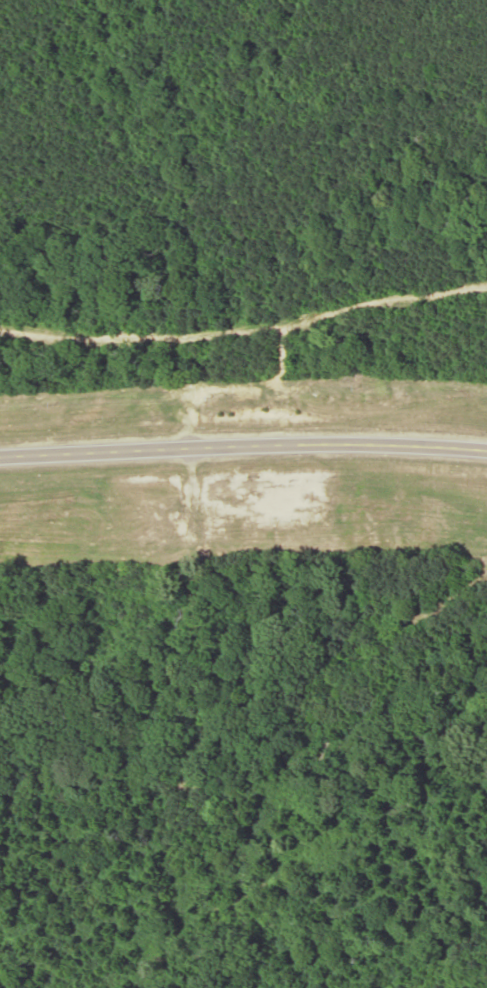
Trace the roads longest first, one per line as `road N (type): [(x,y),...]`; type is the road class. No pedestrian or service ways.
road 1 (primary): [(0,455),(290,443),(486,449)]

